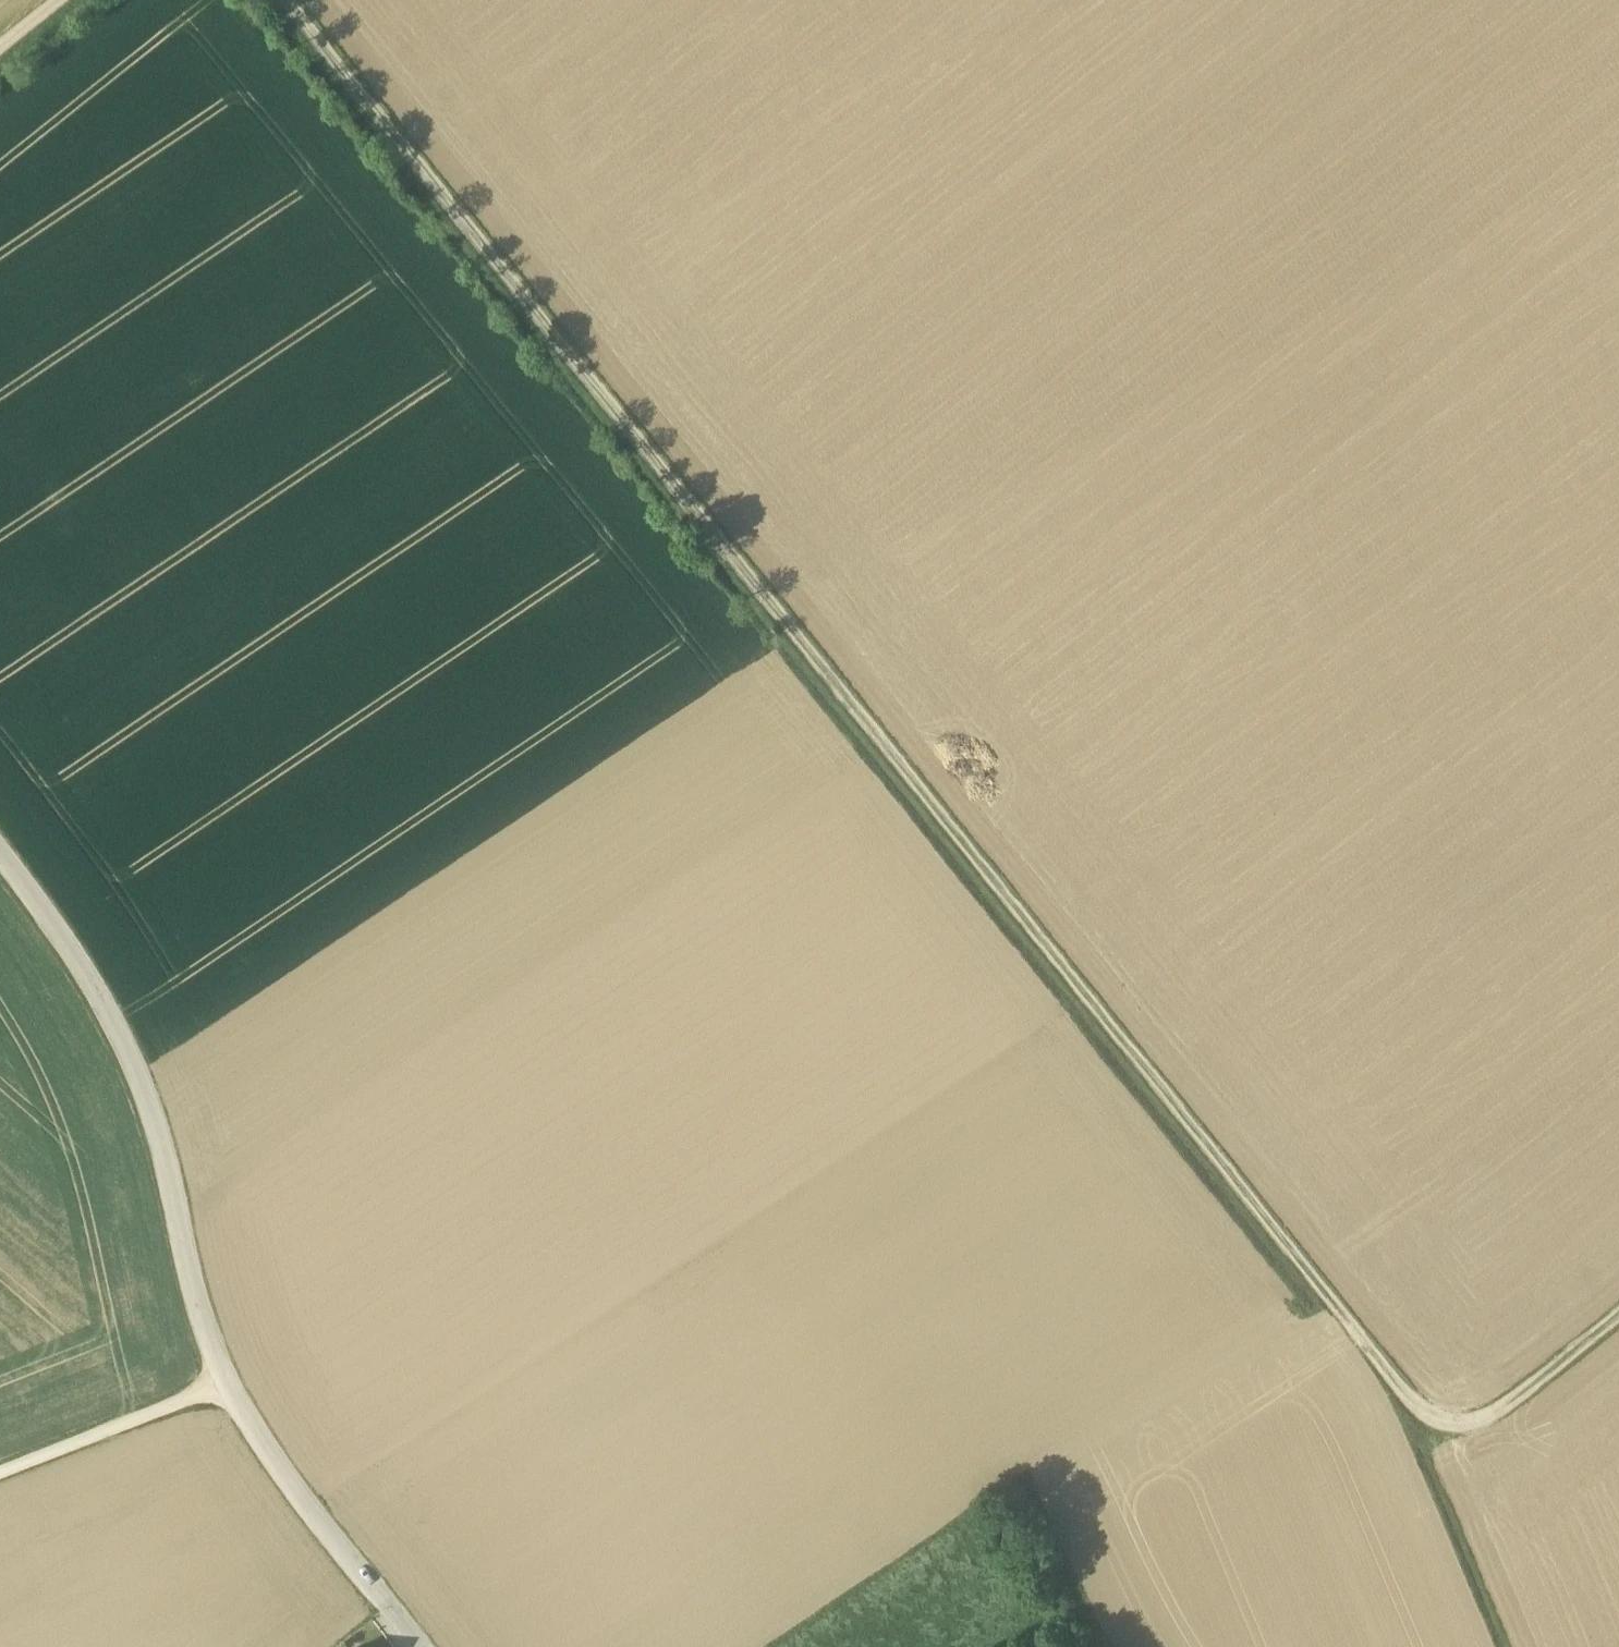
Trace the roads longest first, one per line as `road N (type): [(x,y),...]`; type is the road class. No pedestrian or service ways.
road 1 (track): [(1618,1326),(1515,1411),(1485,1424),(1453,1431),(1425,1413),(277,0)]
road 2 (unclassified): [(0,862),(97,984),(142,1079),(227,1390),(417,1646)]
road 3 (track): [(0,1479),(227,1390)]

